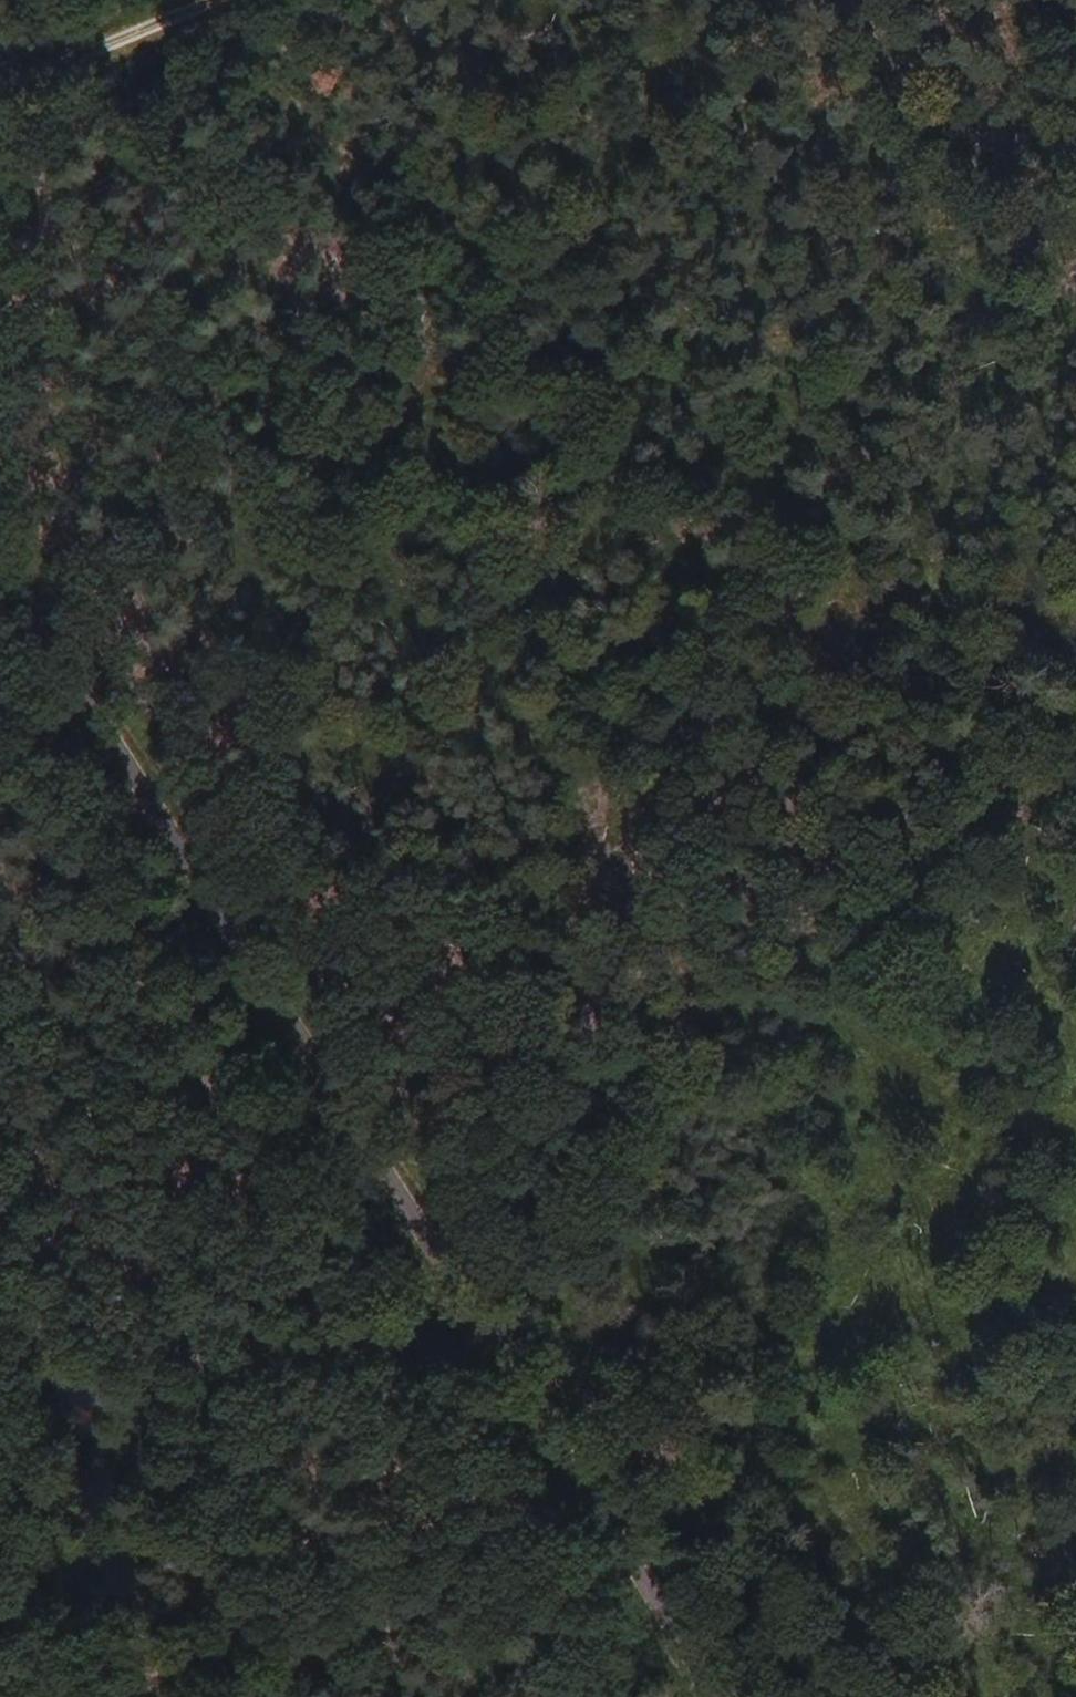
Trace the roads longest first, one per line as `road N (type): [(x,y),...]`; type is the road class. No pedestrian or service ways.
road 1 (unclassified): [(715,1696),(0,568)]
road 2 (track): [(0,83),(207,0)]

